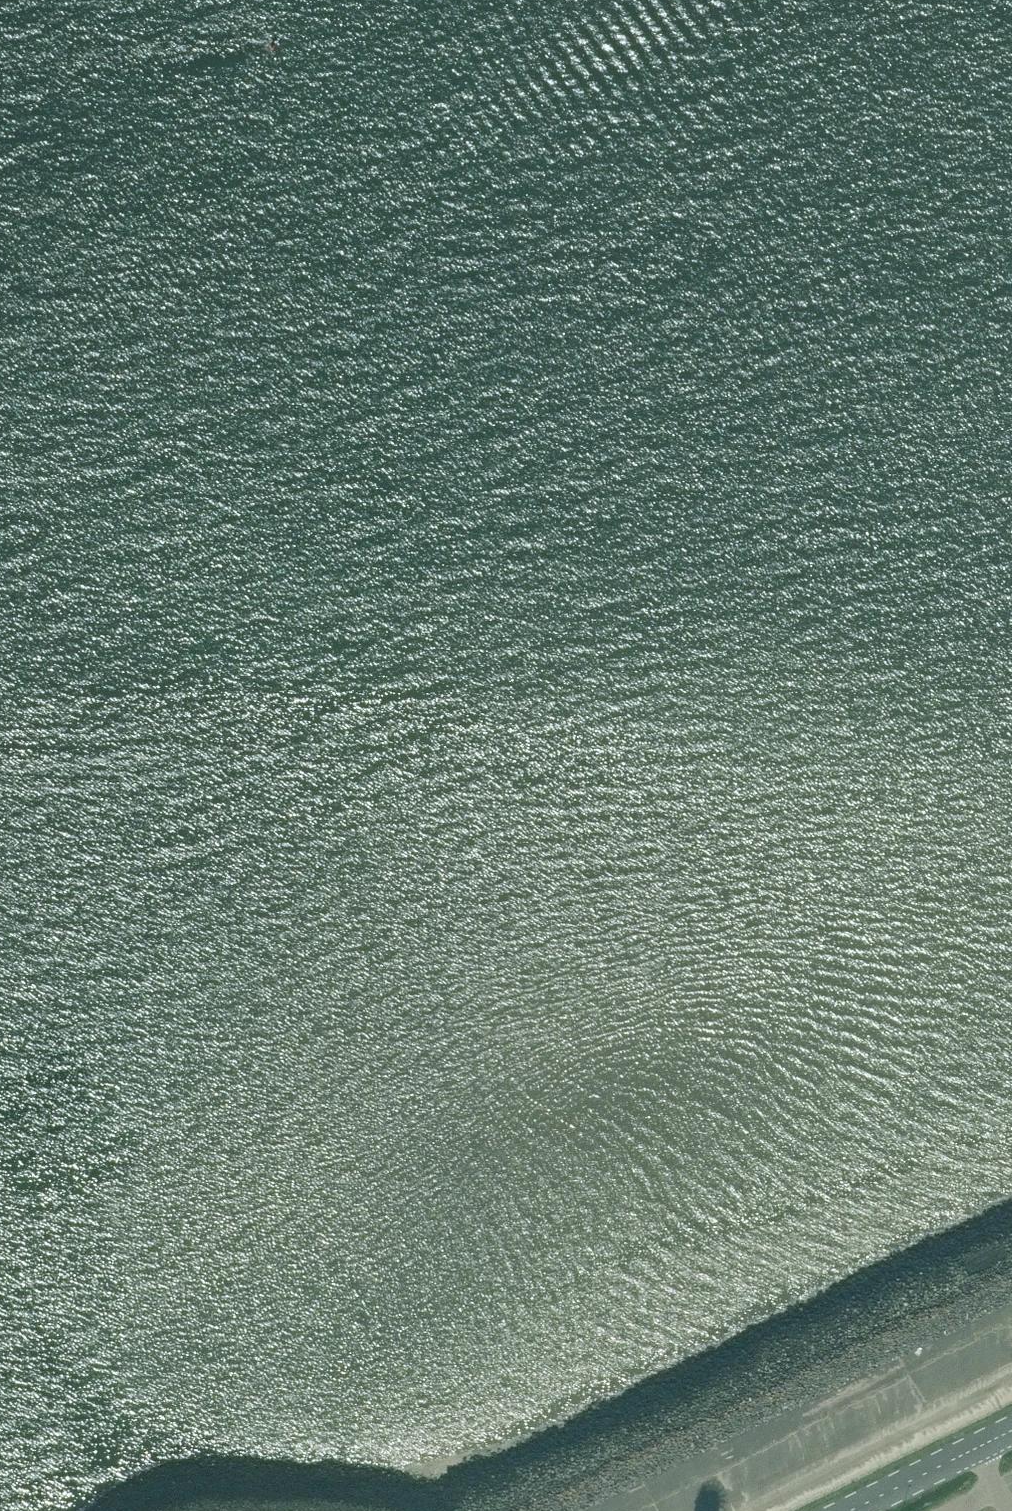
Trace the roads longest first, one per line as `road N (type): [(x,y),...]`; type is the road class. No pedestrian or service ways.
road 1 (unclassified): [(1011,1424),(844,1510)]

